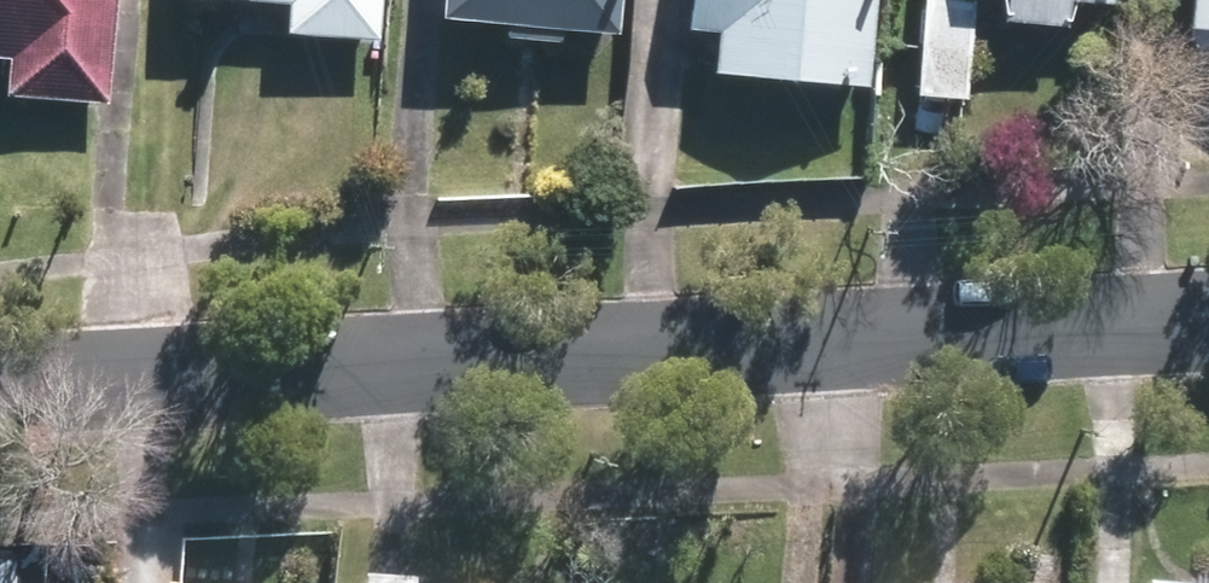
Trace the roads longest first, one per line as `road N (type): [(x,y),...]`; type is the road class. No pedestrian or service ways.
road 1 (residential): [(1208,319),(0,383)]

